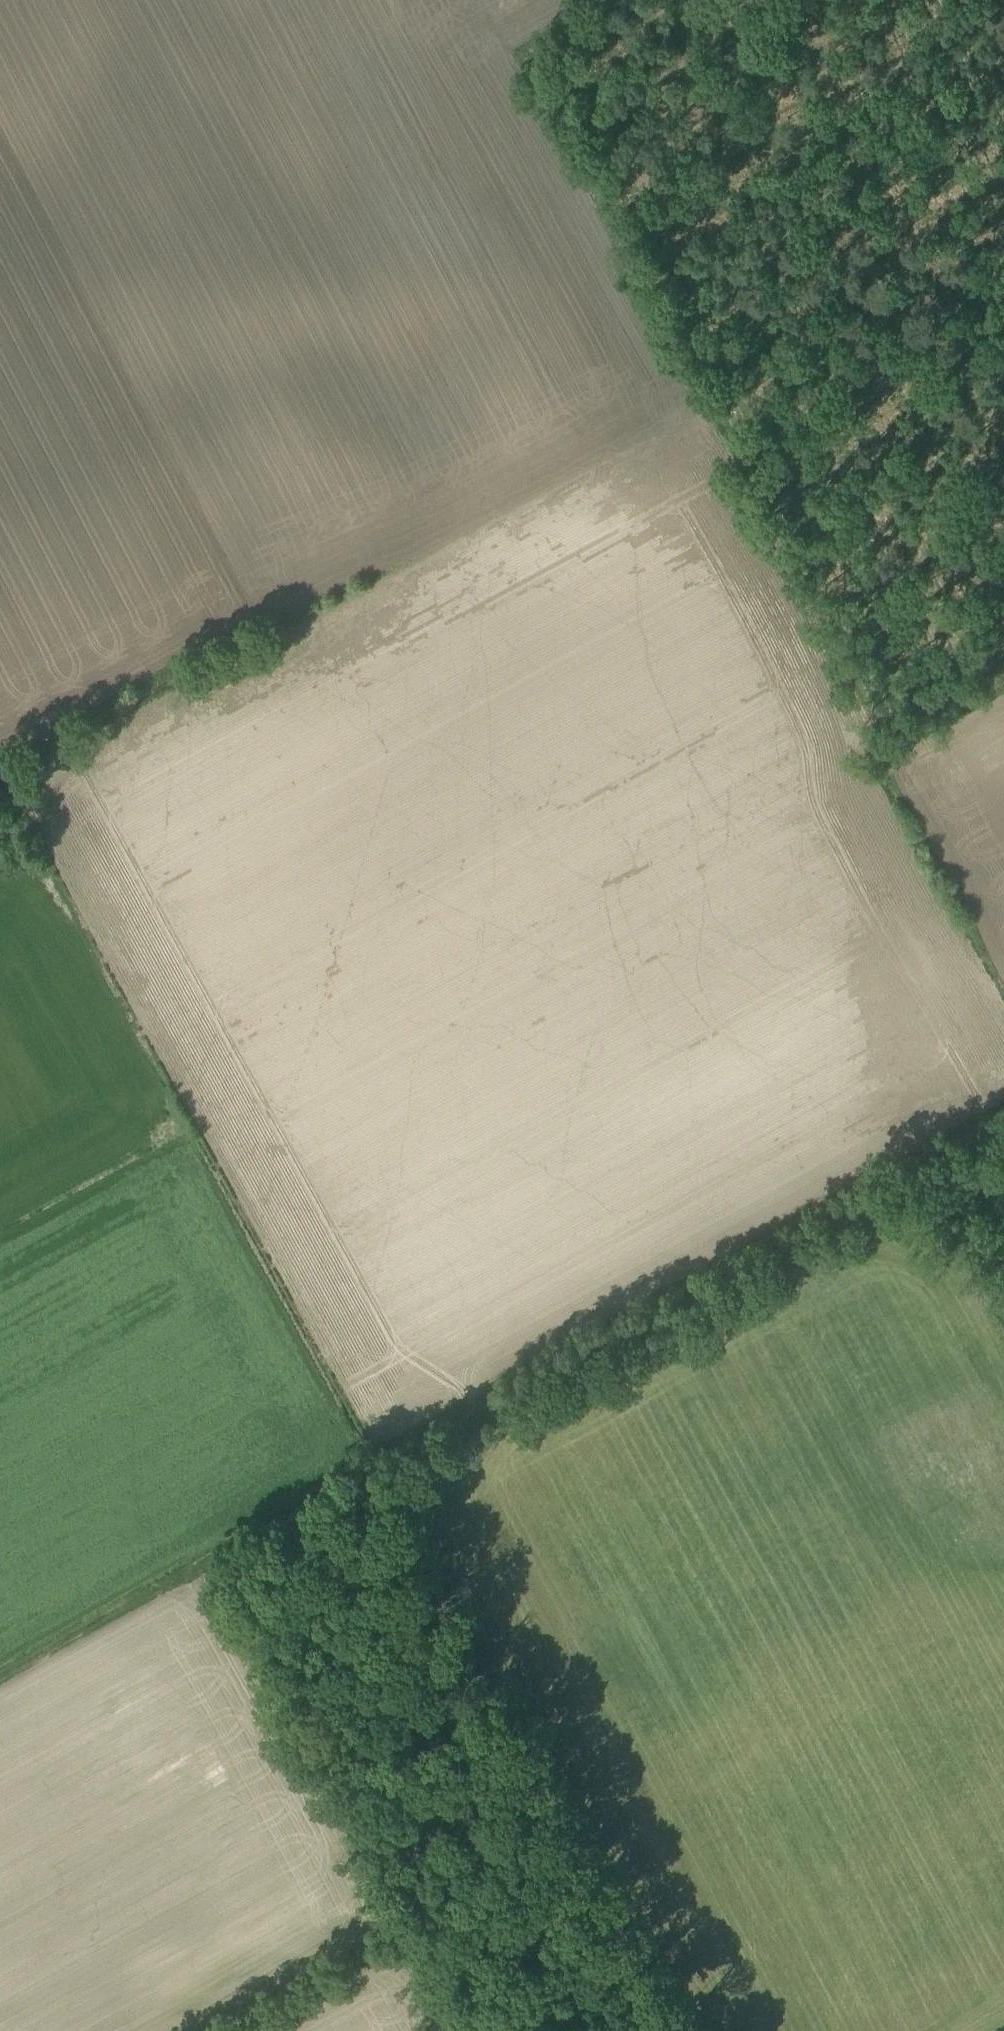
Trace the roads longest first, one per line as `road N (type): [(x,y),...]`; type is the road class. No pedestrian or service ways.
road 1 (track): [(0,1674),(1003,1115)]

